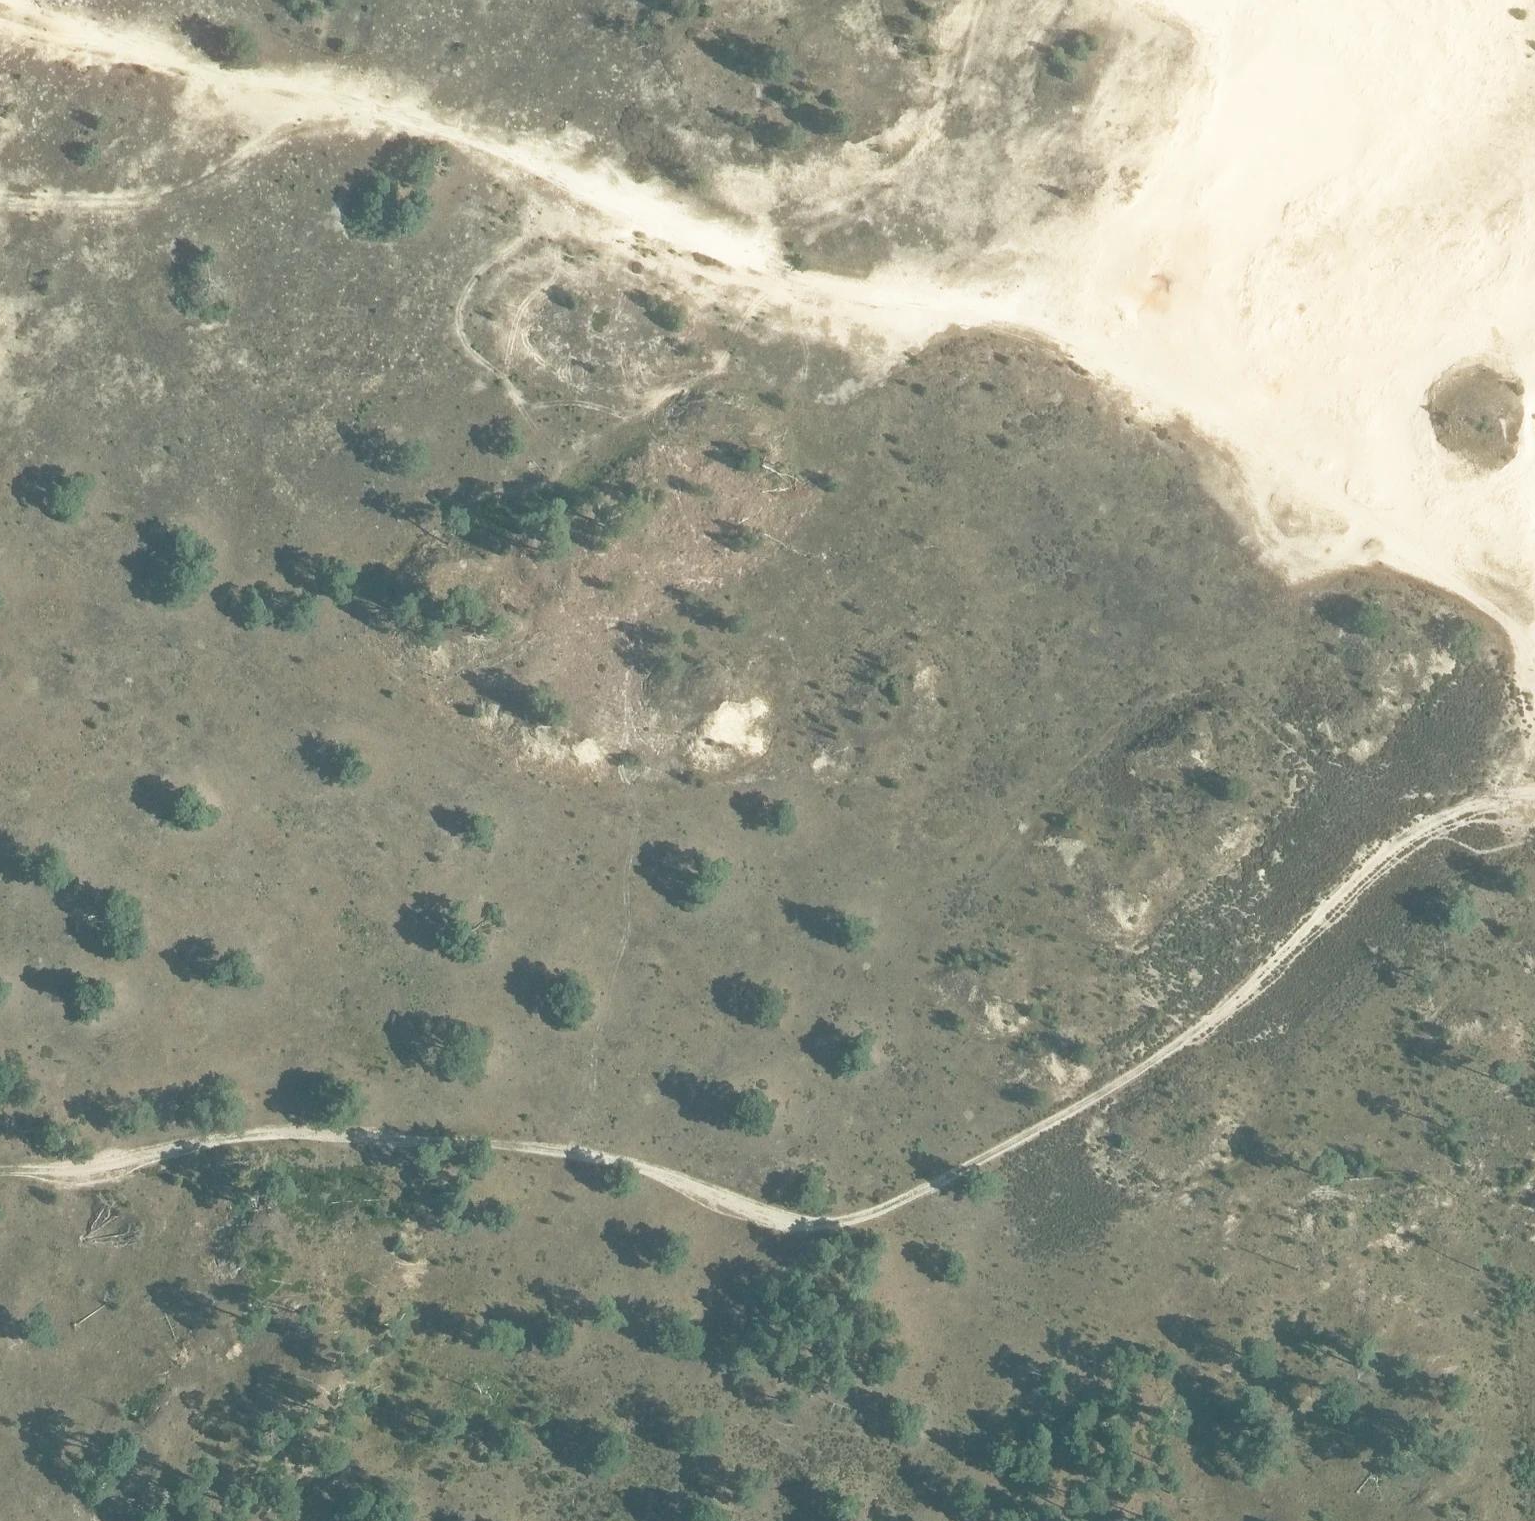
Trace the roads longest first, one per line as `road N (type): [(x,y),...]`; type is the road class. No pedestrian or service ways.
road 1 (track): [(1534,662),(1509,608),(1475,569),(1151,376),(1051,327),(853,295),(753,262),(432,124),(0,9)]
road 2 (track): [(0,1170),(79,1171),(265,1134),(447,1141),(633,1164),(778,1218),(853,1220),(1049,1123),(1173,1050),(1225,1011),(1376,864),(1434,822),(1500,798),(1534,795)]
road 3 (track): [(0,194),(140,196),(201,177),(267,134),(320,113),(377,111)]

